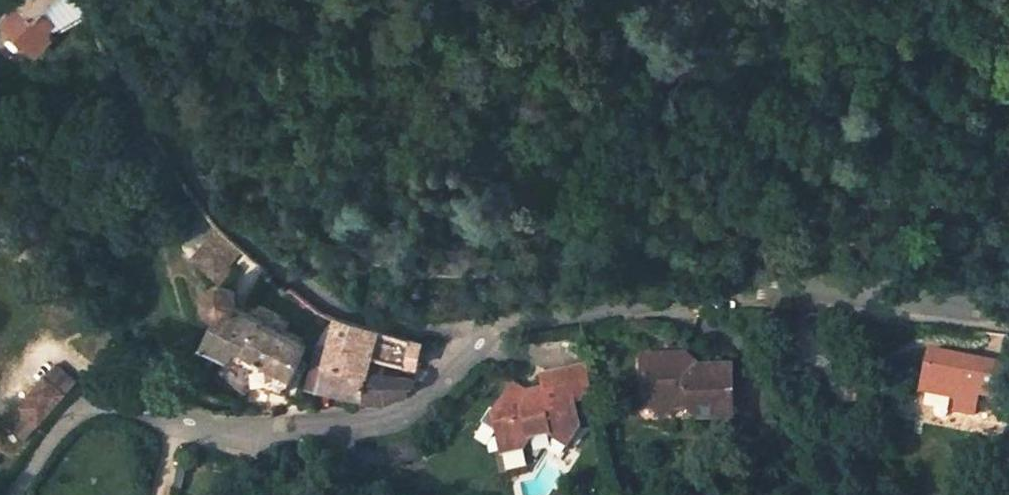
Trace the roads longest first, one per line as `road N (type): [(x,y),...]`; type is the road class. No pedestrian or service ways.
road 1 (residential): [(85,0),(190,172),(226,220),(283,270),(328,301),(376,320),(486,331)]
road 2 (residential): [(486,331),(773,288),(1008,311)]
road 3 (residential): [(137,408),(210,430),(299,432),(396,416),(433,390),(486,331)]

